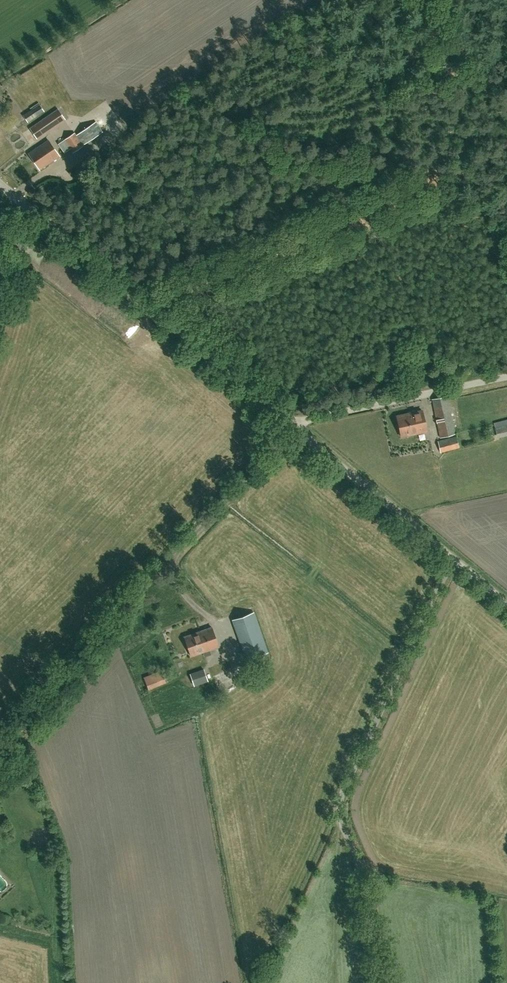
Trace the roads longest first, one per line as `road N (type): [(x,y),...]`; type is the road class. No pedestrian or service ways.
road 1 (unclassified): [(290,420),(28,206)]
road 2 (unclassified): [(506,600),(290,420)]
road 3 (unclassified): [(290,420),(506,376)]

